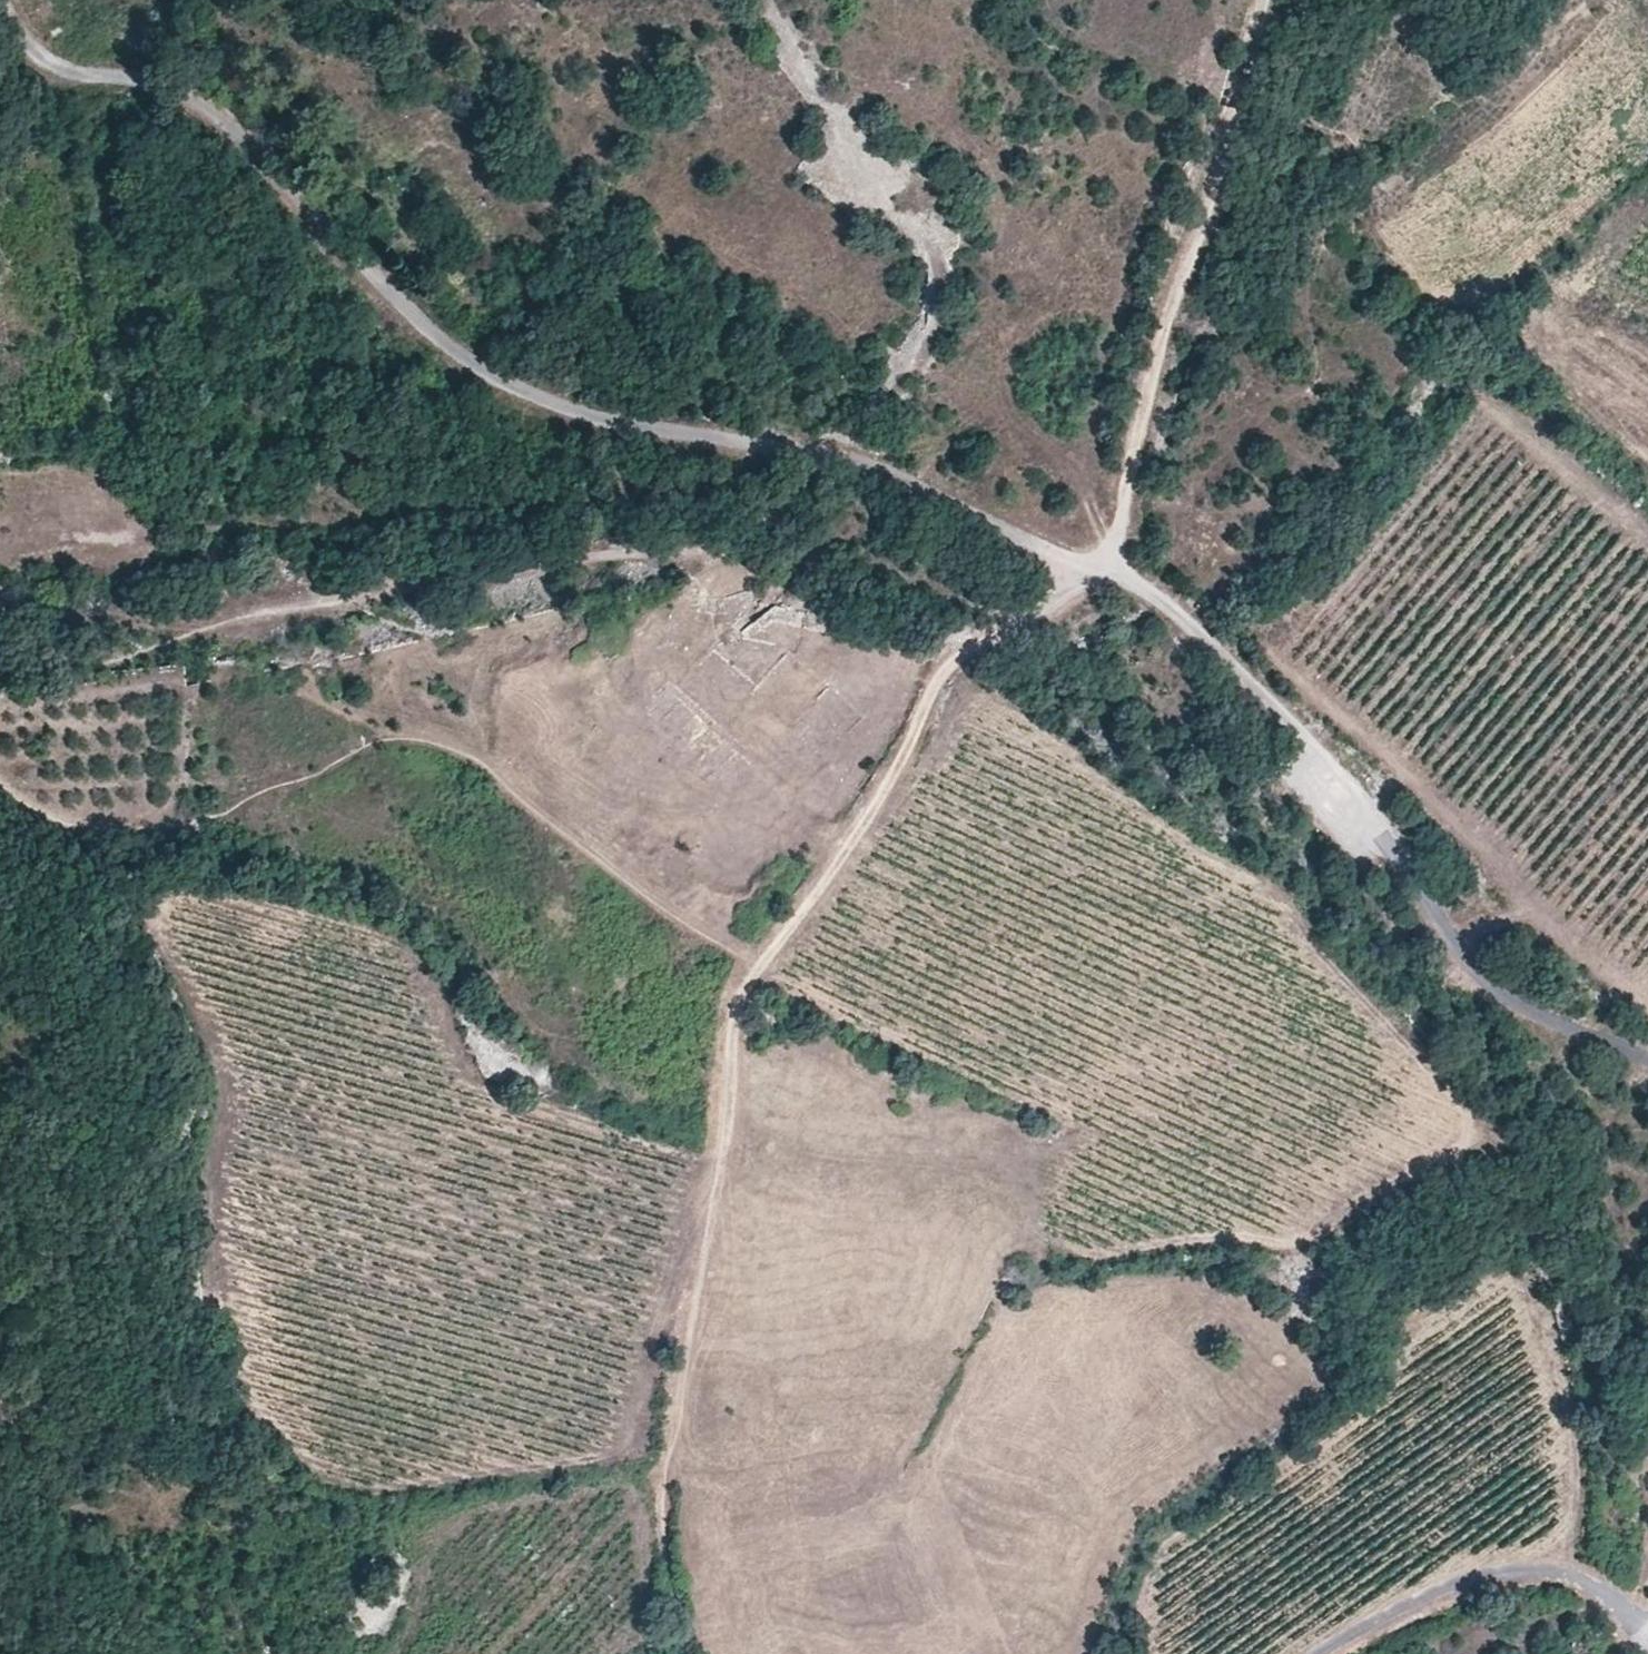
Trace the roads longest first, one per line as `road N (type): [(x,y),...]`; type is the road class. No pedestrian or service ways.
road 1 (track): [(1096,564),(862,455),(593,417),(478,362),(173,85),(55,68),(16,0)]
road 2 (track): [(687,1653),(676,1631),(663,1513),(714,1204),(735,1009),(842,858),(955,655)]
road 3 (track): [(1647,1052),(1523,1011),(1446,931),(1304,734),(1188,623),(1096,564)]
road 4 (track): [(1096,564),(1118,531),(1166,269),(1257,0)]
road 5 (unclassified): [(1647,1634),(1554,1573),(1451,1588),(1322,1653)]
road 6 (track): [(1096,564),(955,655)]

